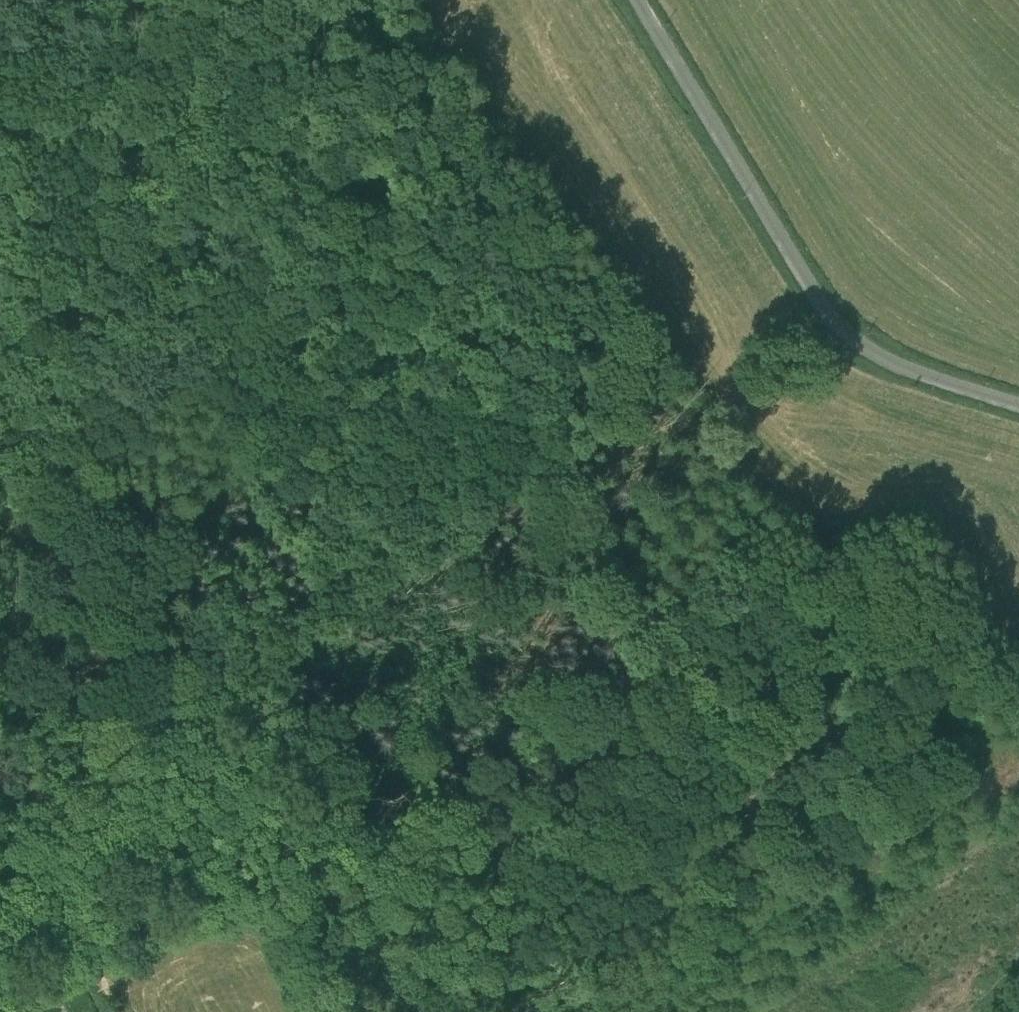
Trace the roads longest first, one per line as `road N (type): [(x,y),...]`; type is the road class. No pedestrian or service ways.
road 1 (residential): [(1018,410),(892,368),(820,313),(632,0)]

